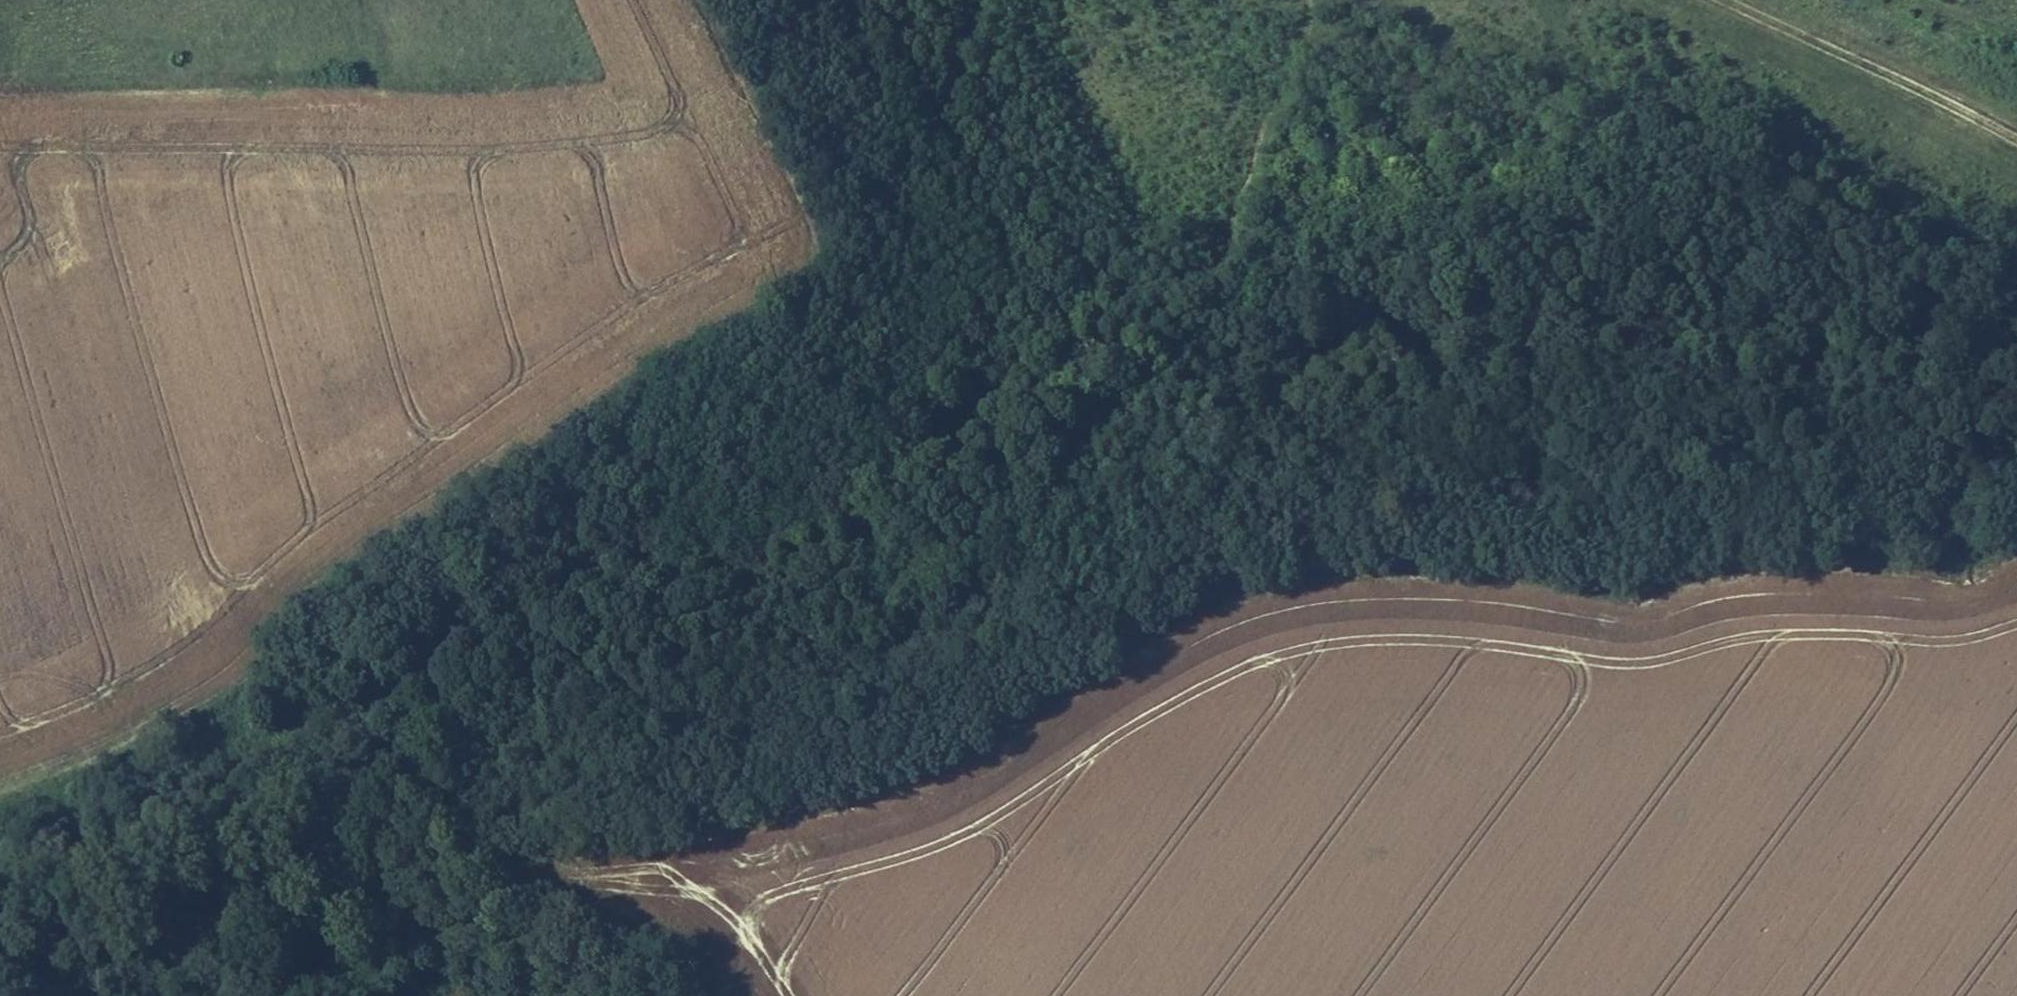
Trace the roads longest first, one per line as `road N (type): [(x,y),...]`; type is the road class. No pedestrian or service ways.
road 1 (track): [(2016,130),(1715,0)]

